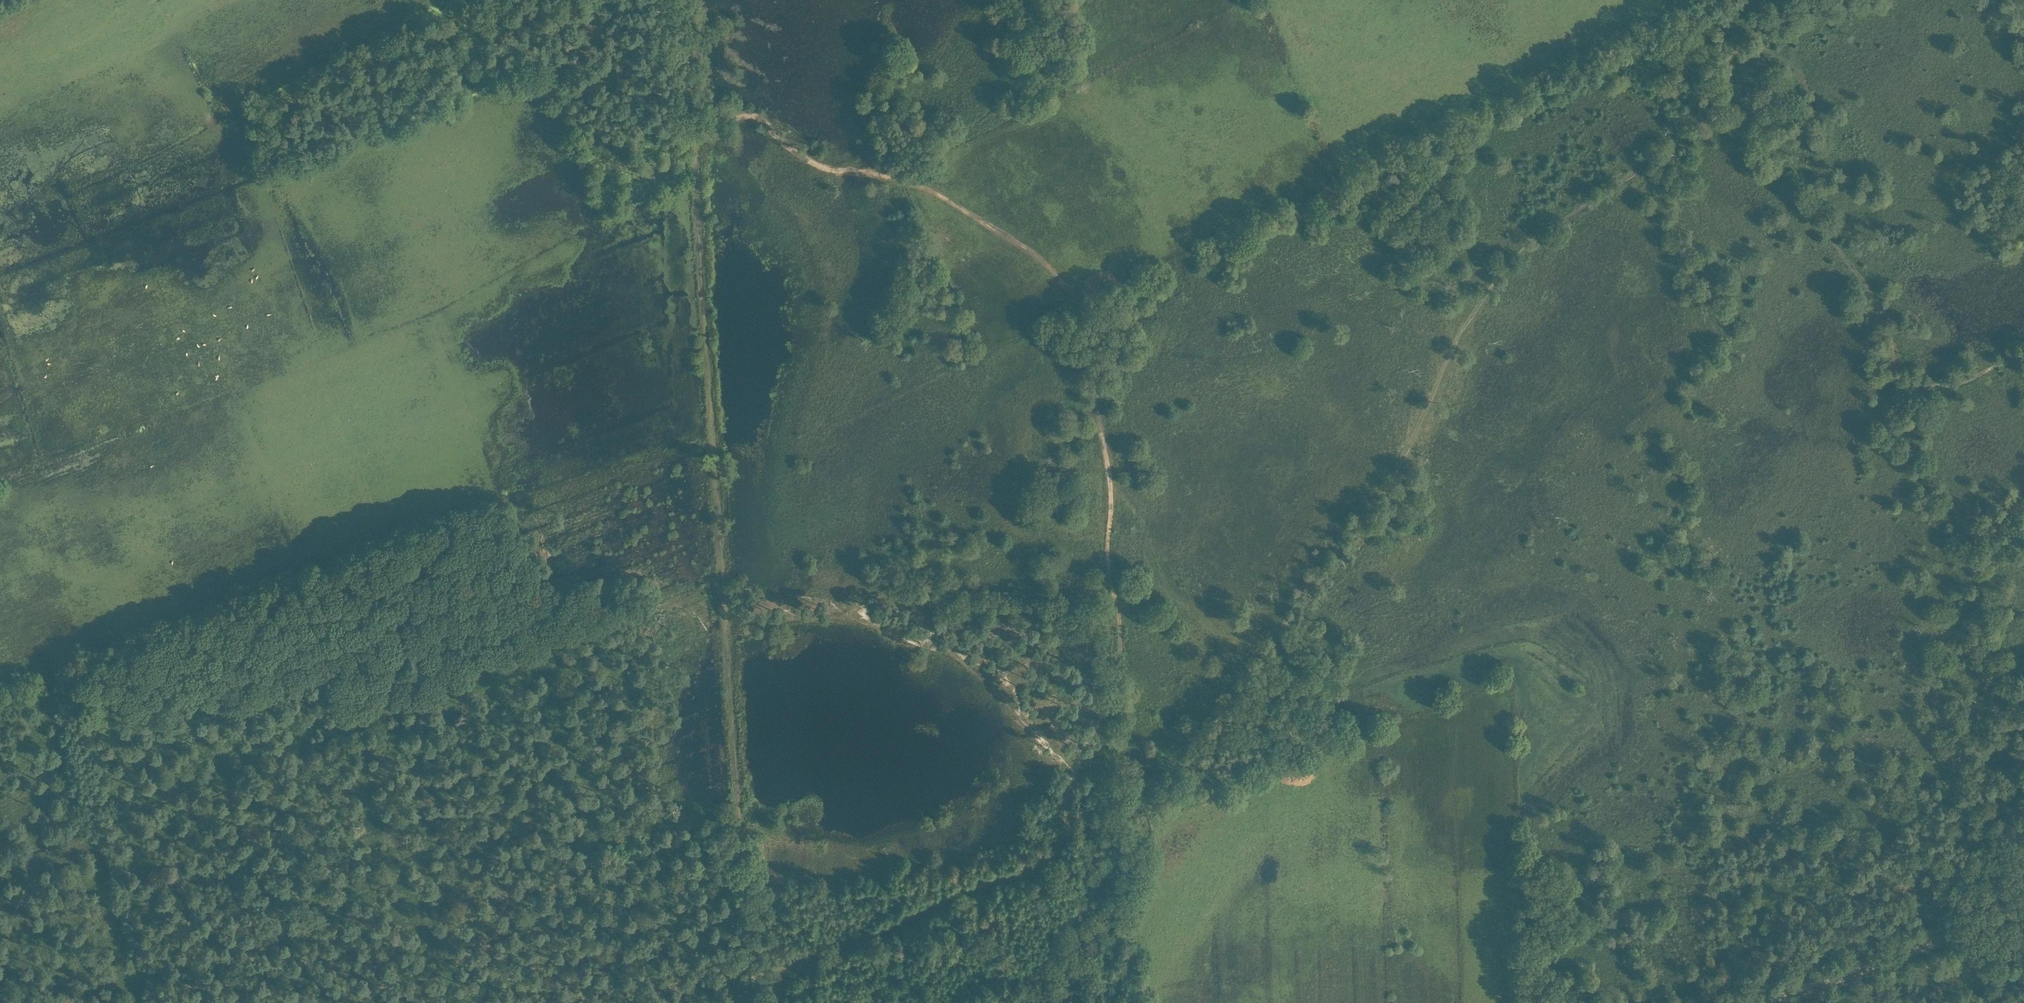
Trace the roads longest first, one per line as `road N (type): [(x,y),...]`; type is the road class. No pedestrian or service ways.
road 1 (track): [(2023,905),(1768,1002)]

